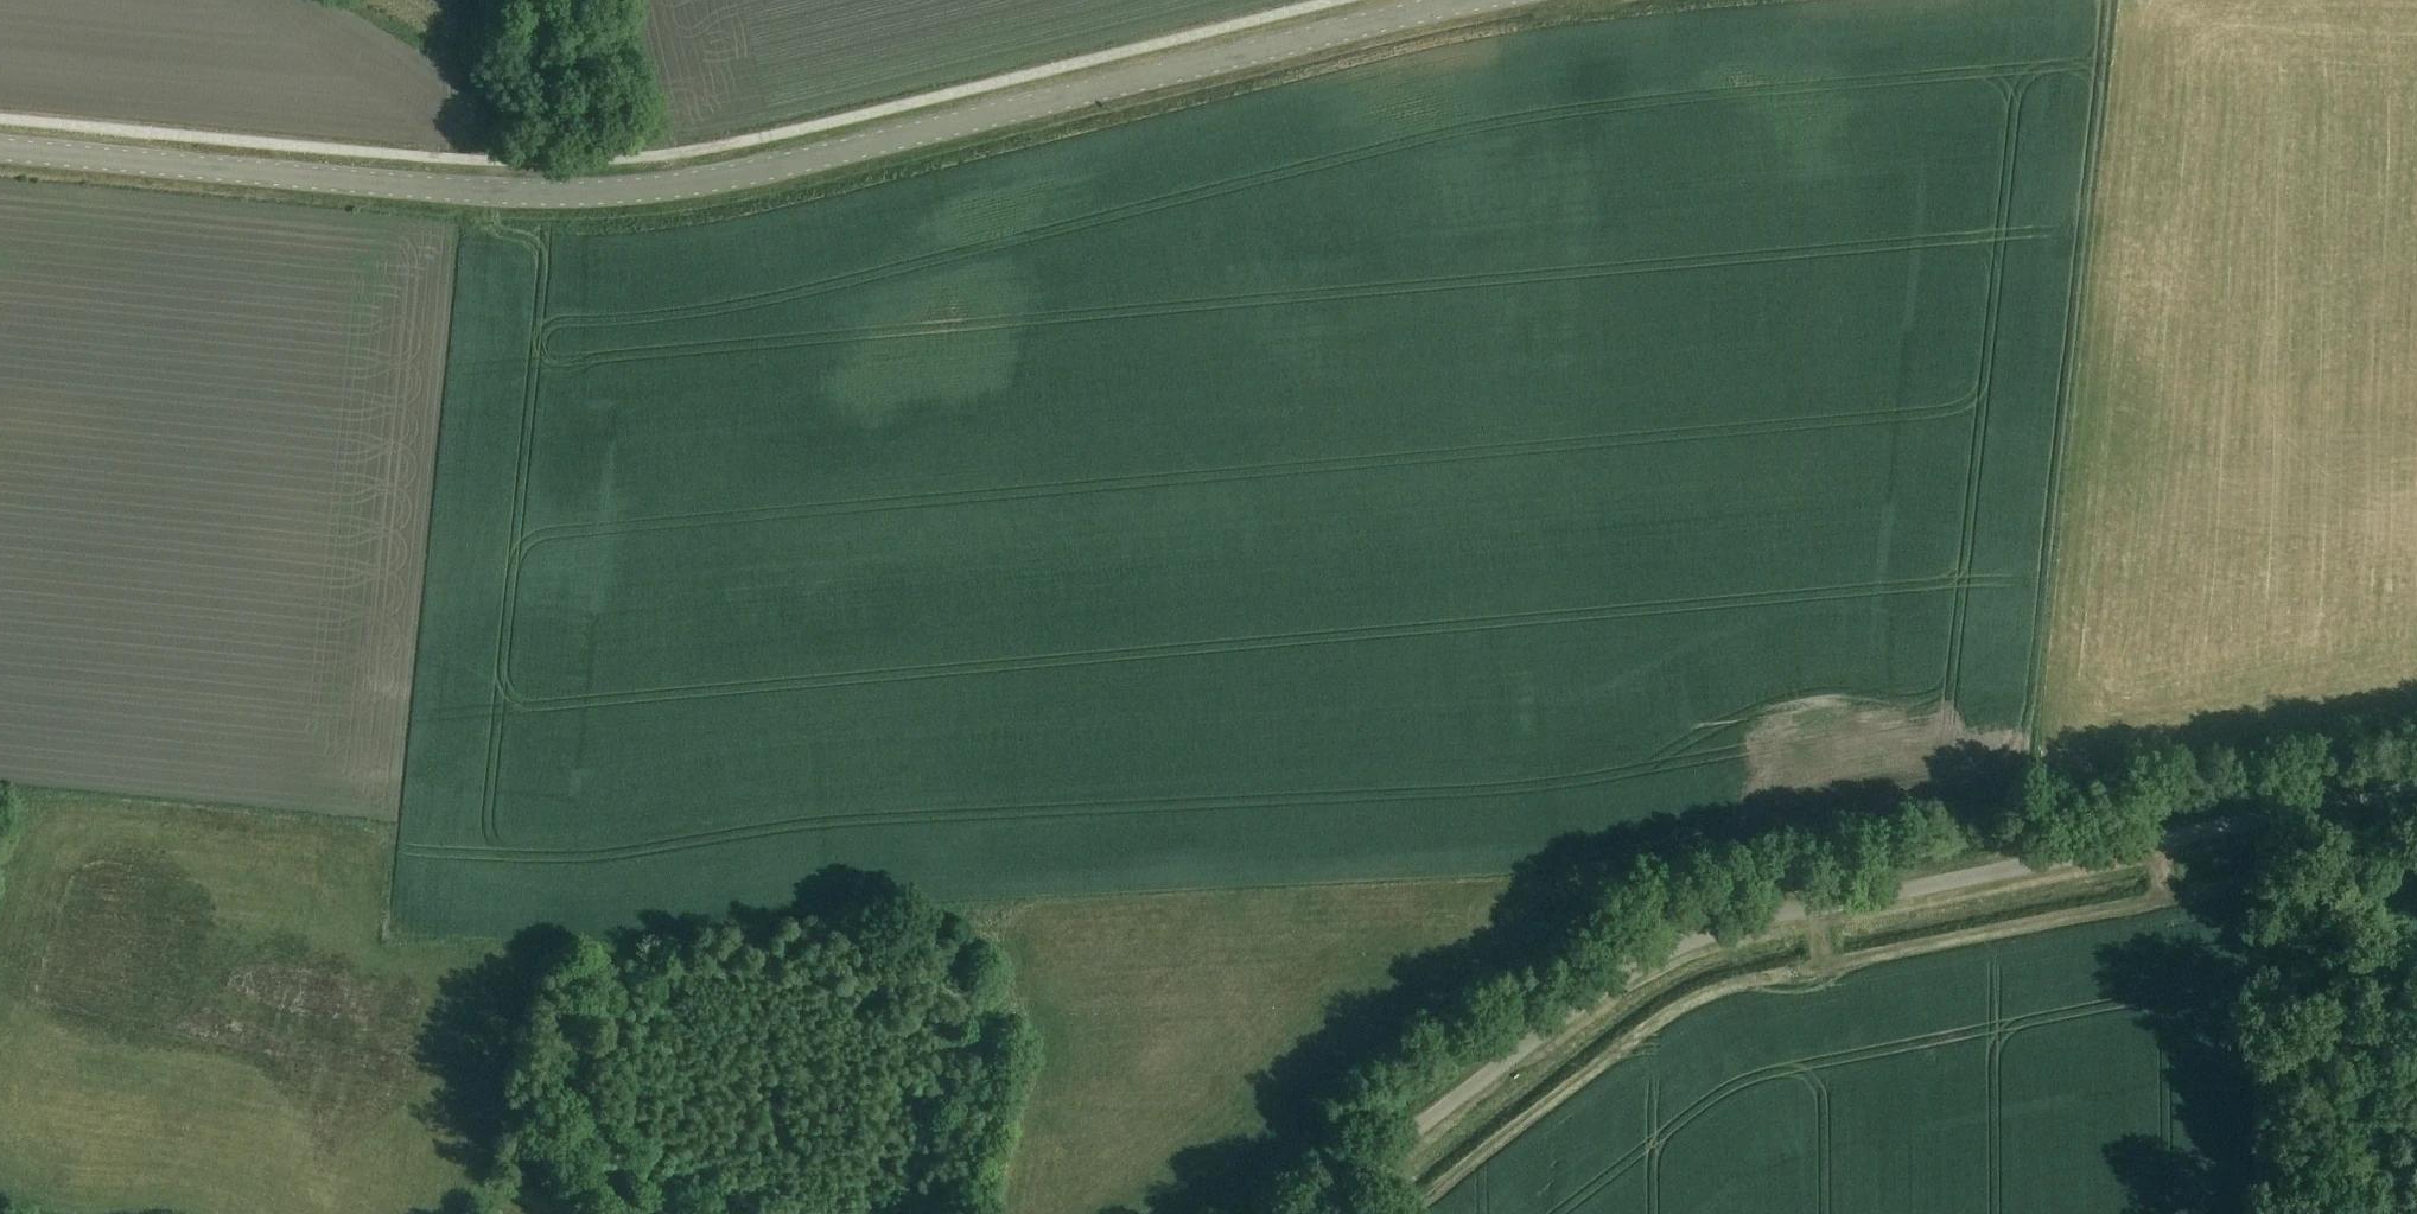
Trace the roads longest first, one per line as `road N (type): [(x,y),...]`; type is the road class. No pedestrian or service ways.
road 1 (tertiary): [(1482,0),(692,184),(466,191),(0,149)]
road 2 (unclassified): [(1302,1213),(1600,989),(1718,928),(2416,790)]

